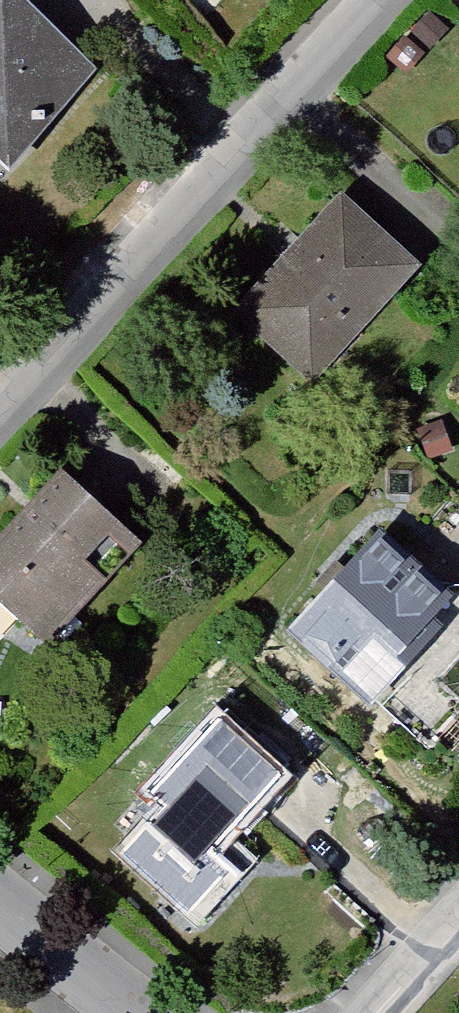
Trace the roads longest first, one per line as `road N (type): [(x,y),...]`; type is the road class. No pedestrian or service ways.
road 1 (residential): [(0,412),(367,0)]
road 2 (residential): [(0,897),(138,1012)]
road 3 (residential): [(366,1012),(458,909)]

